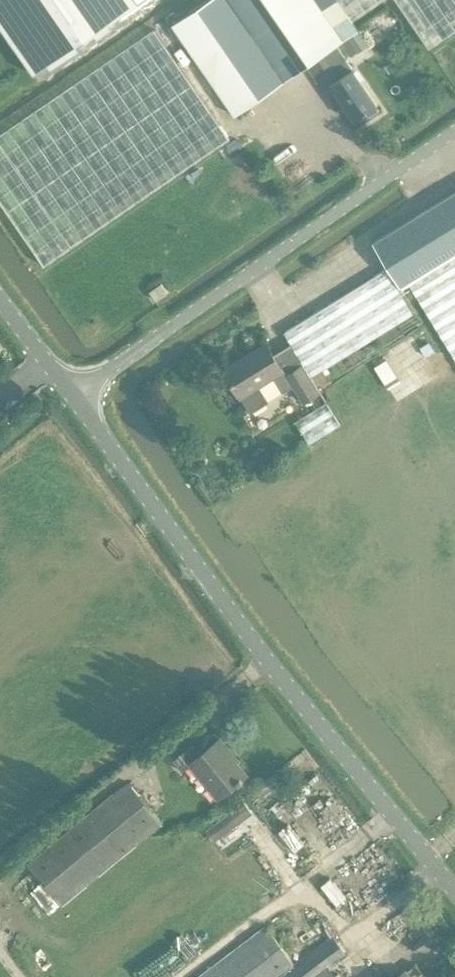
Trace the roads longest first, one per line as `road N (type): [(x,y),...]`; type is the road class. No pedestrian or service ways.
road 1 (unclassified): [(454,892),(243,627),(75,397)]
road 2 (unclassified): [(75,397),(454,135)]
road 3 (unclassified): [(75,397),(0,295)]

